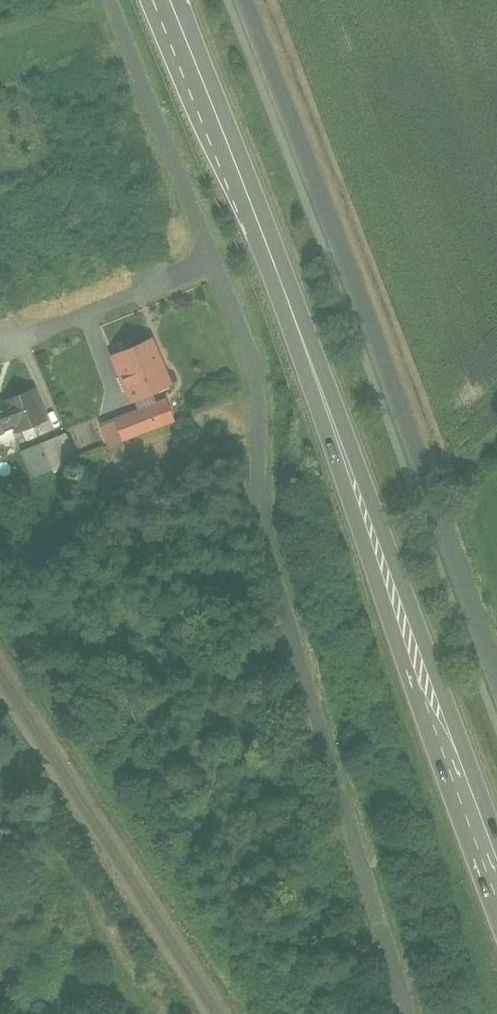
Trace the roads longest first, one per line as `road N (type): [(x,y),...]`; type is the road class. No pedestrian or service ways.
road 1 (primary): [(169,0),(255,208),(496,873)]
road 2 (unclassified): [(496,675),(248,0)]

